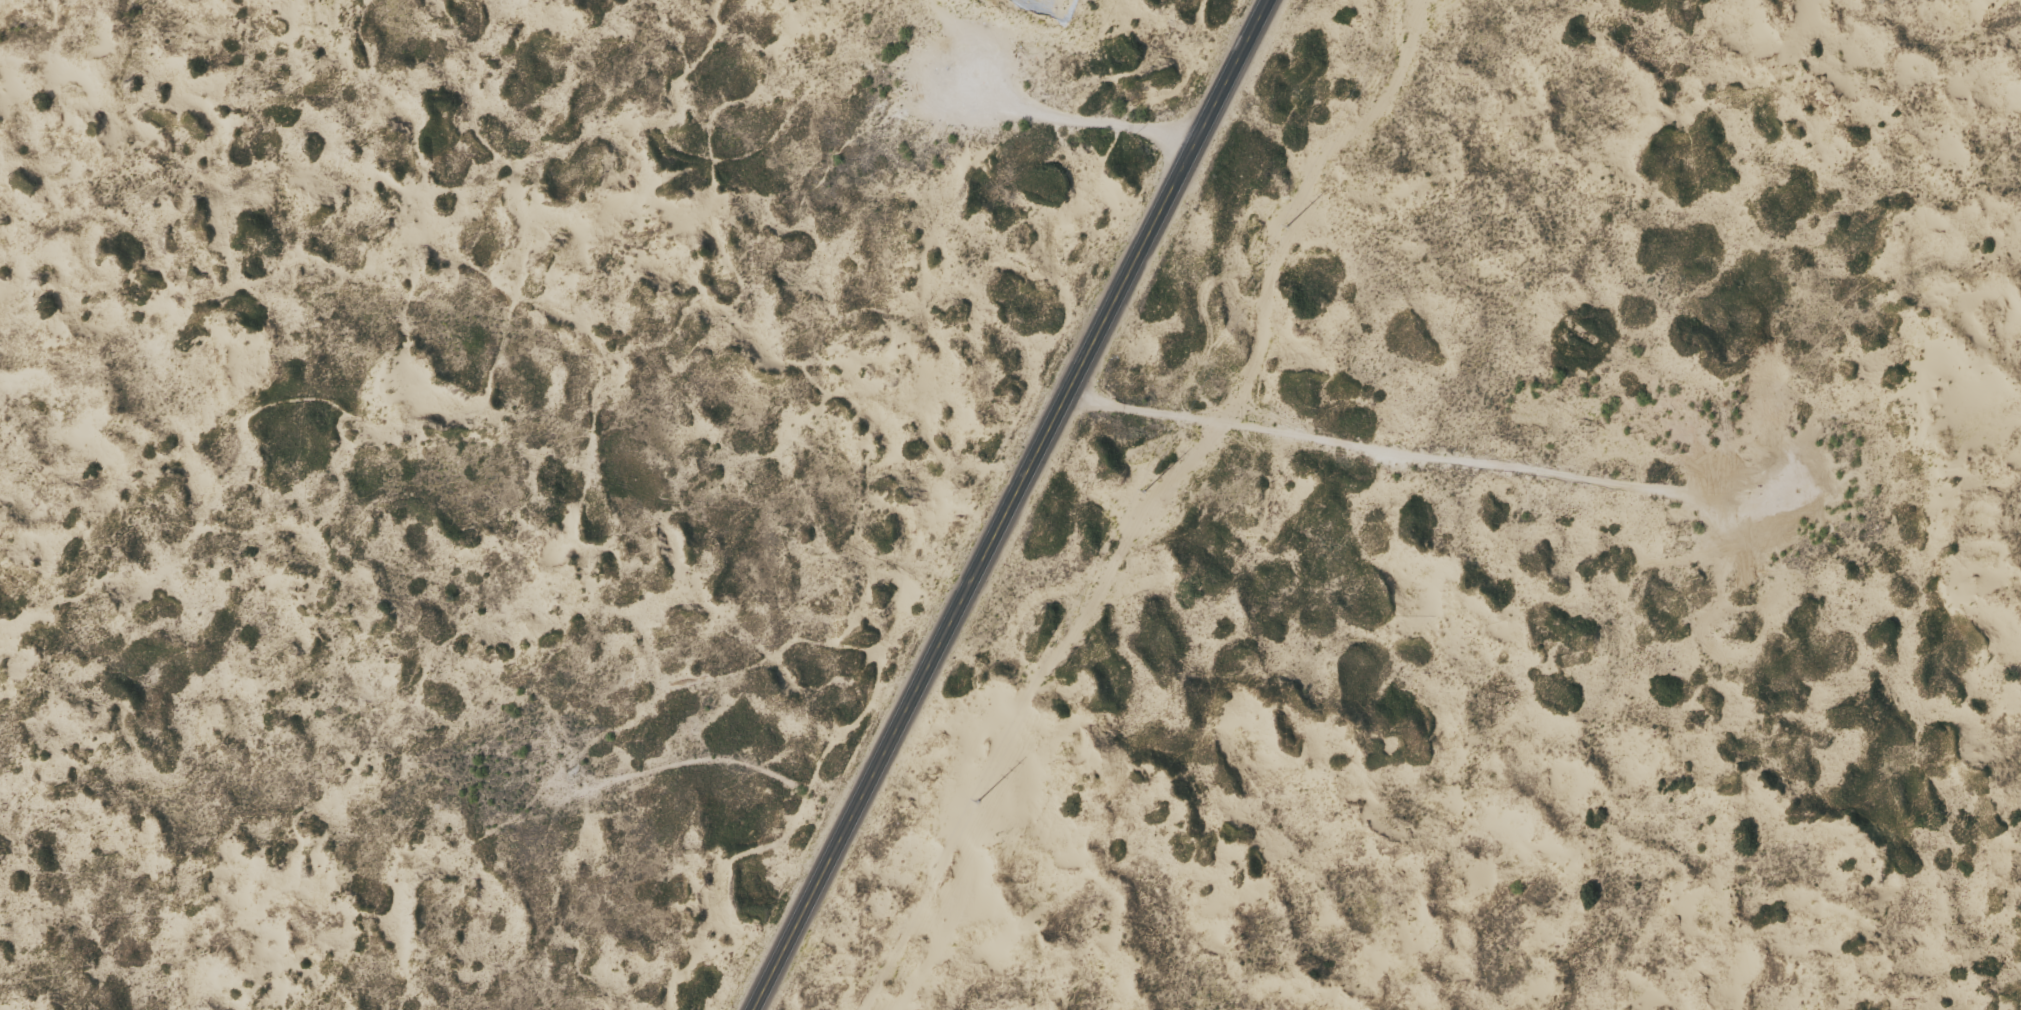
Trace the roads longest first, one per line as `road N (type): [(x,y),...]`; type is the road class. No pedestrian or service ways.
road 1 (primary): [(754,1009),(1268,0)]

